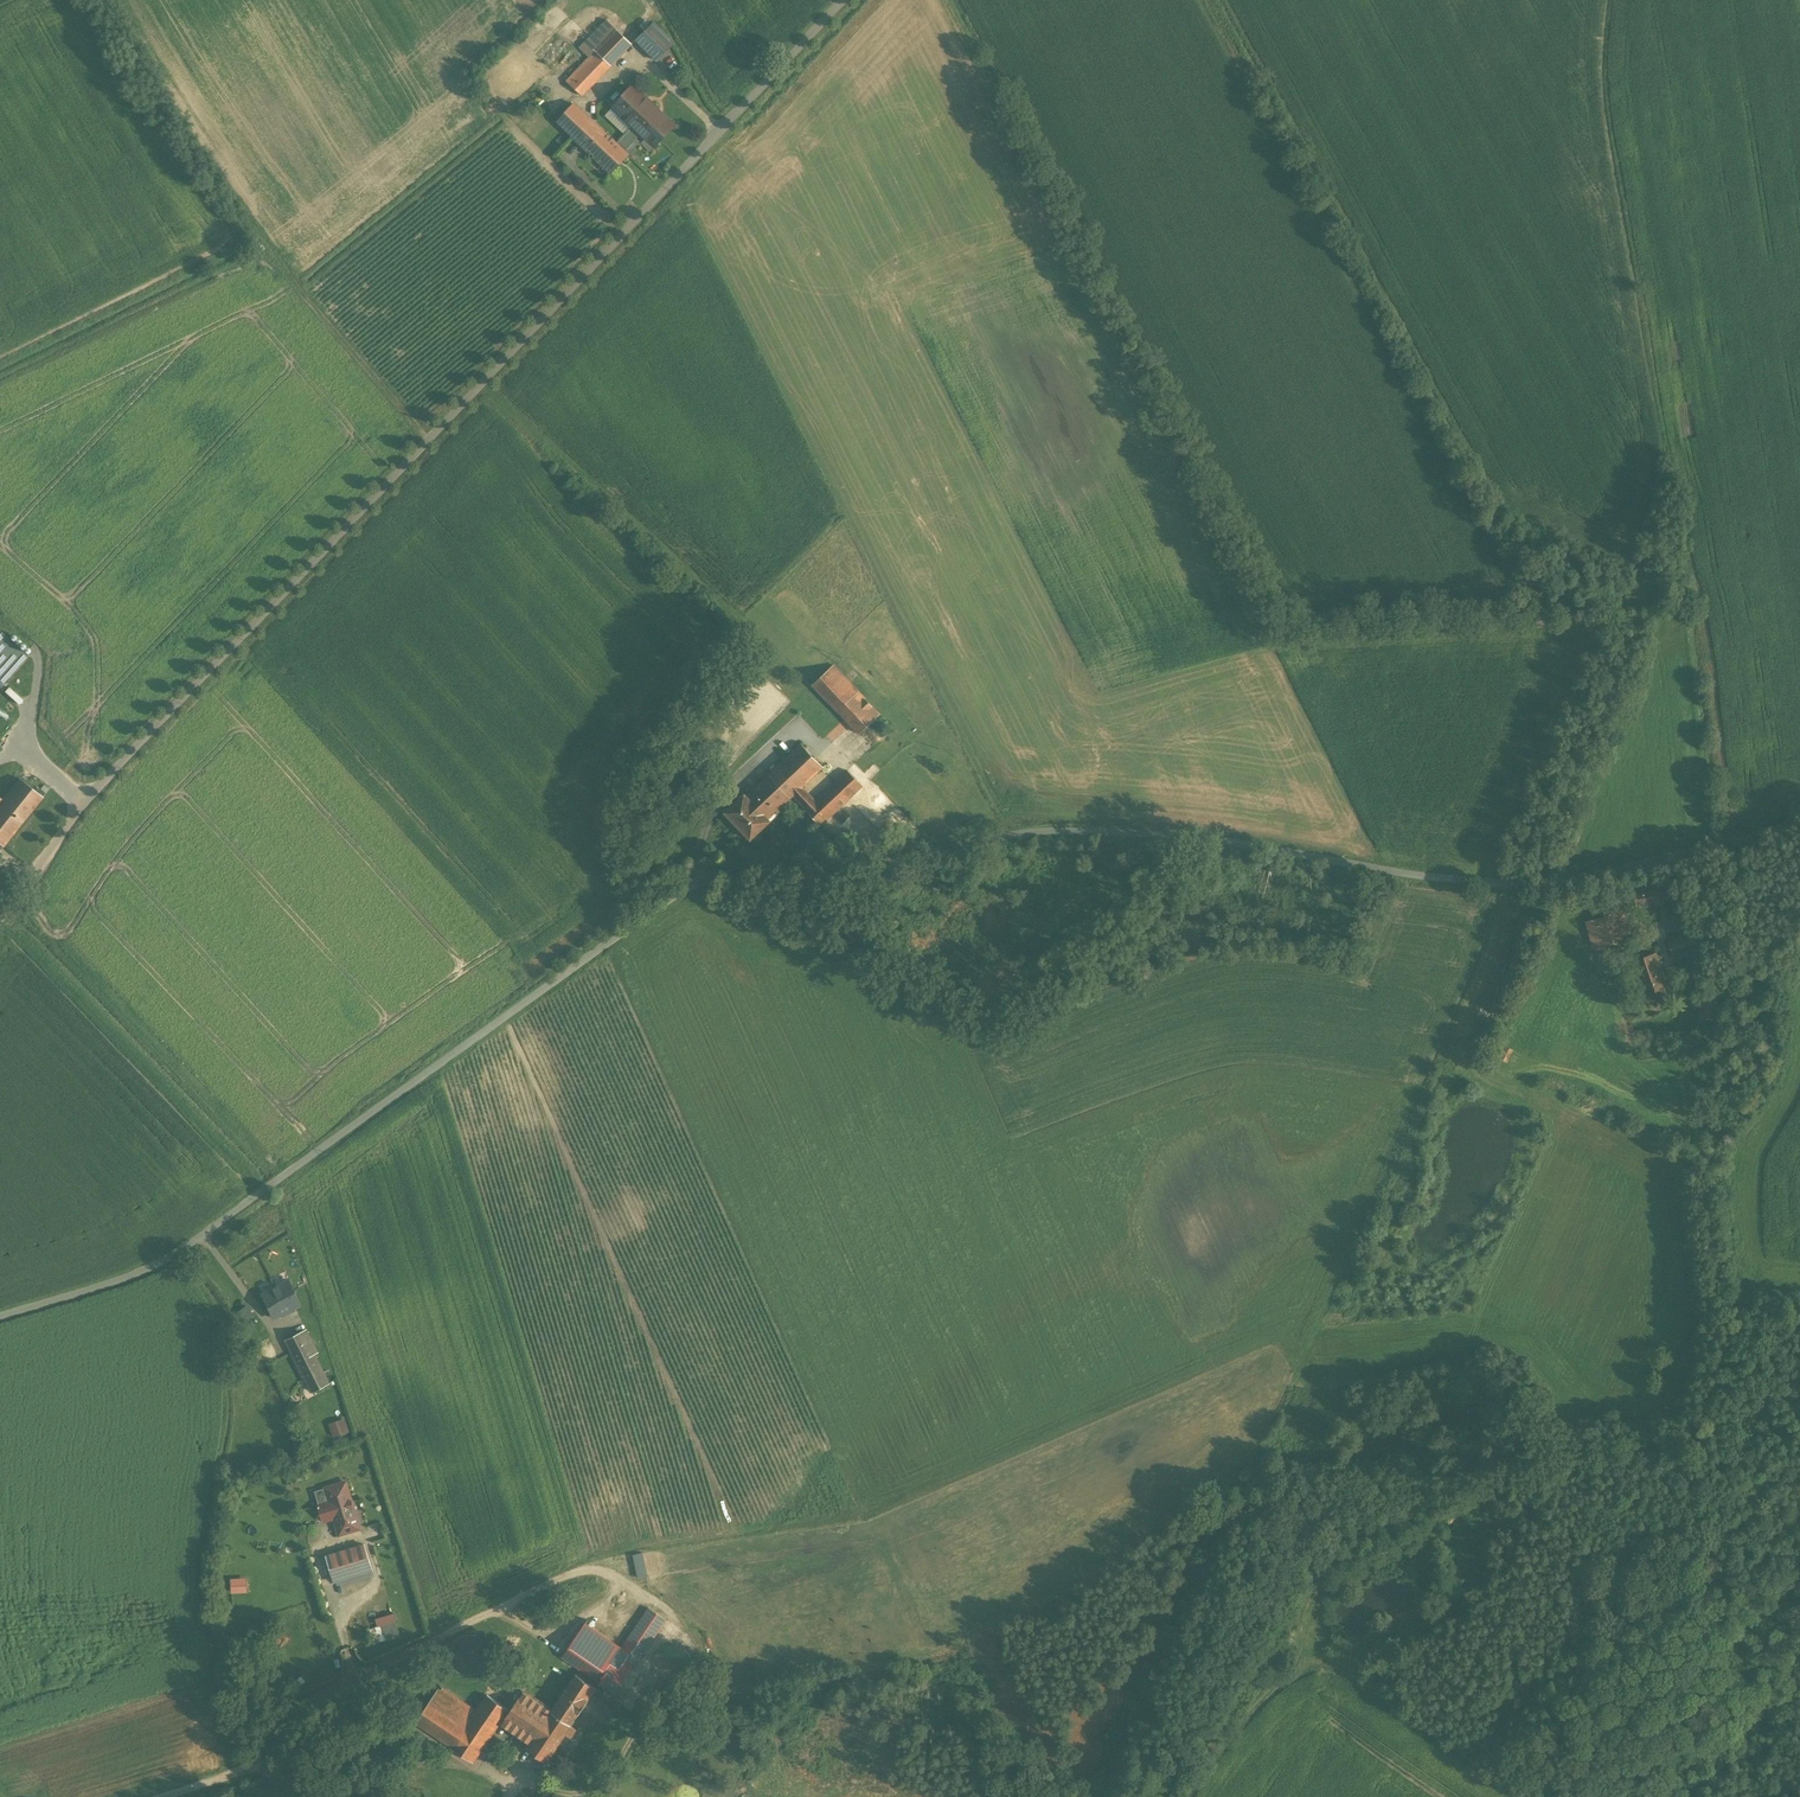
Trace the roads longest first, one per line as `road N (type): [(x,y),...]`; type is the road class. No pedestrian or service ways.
road 1 (unclassified): [(0,1316),(161,1265),(701,877),(1015,835),(1229,842),(1516,885),(1561,883),(1799,822)]
road 2 (unclassified): [(0,916),(76,811),(841,0)]
road 3 (track): [(255,1763),(305,1699),(577,1571),(642,1591),(740,1678),(873,1661)]
road 4 (track): [(429,440),(258,239),(428,169)]
road 5 (track): [(1190,1796),(1236,1730),(1285,1681),(1326,1663),(1534,1796)]
road 6 (track): [(147,1796),(255,1763),(306,1796)]

